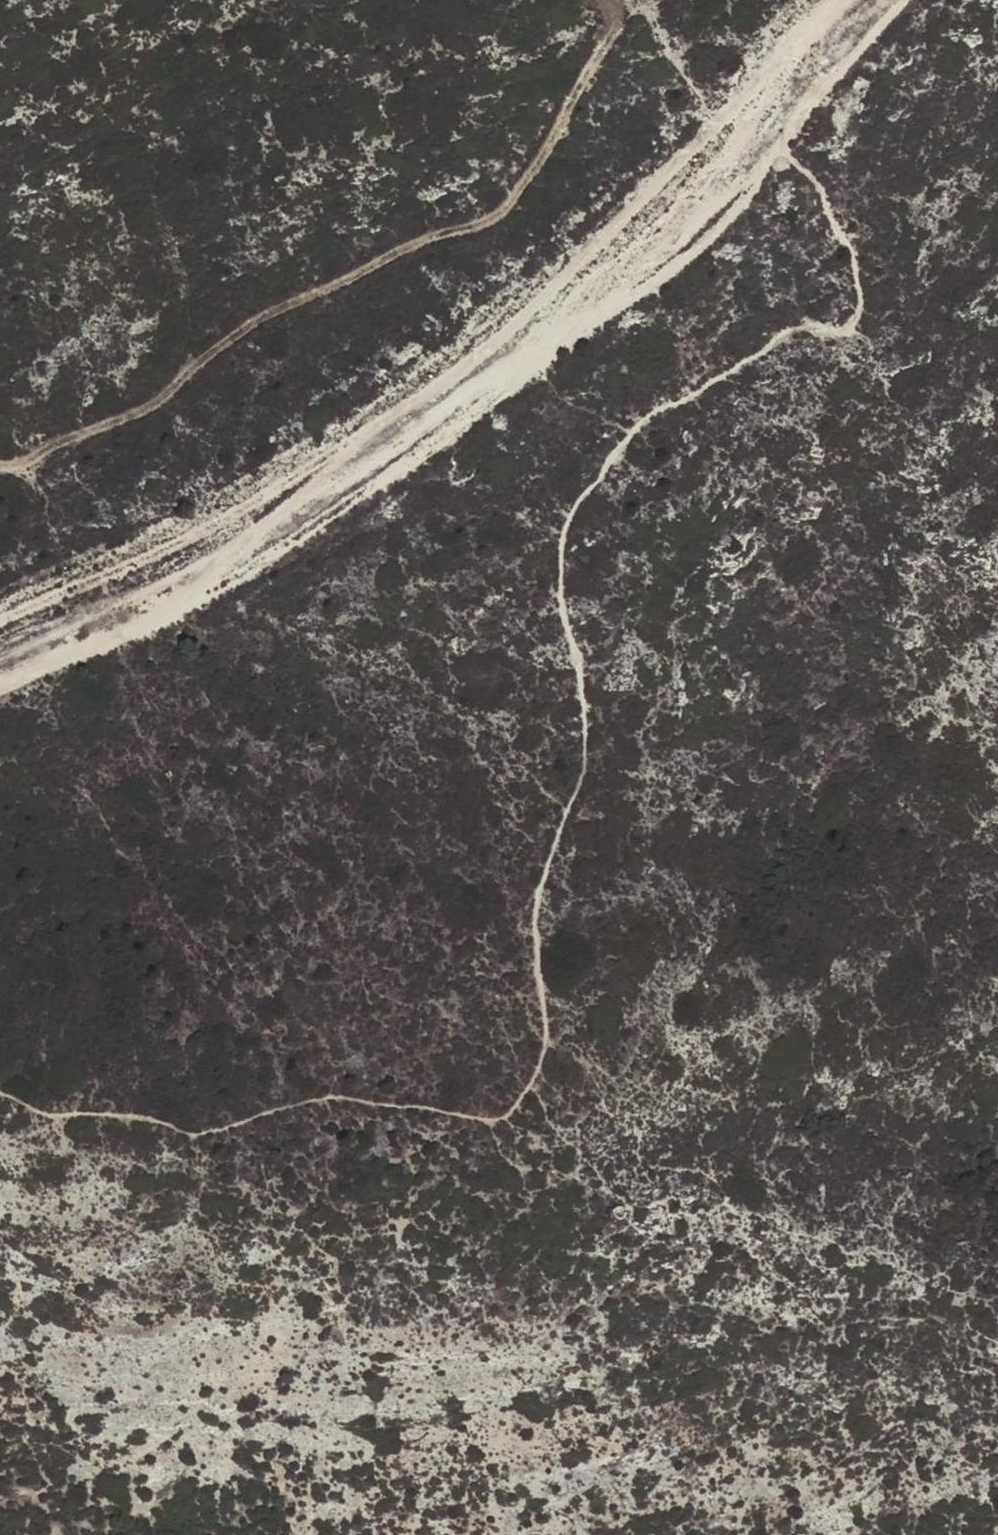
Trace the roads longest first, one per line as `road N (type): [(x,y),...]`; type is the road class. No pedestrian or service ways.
road 1 (track): [(0,703),(174,622),(744,168),(890,0)]

